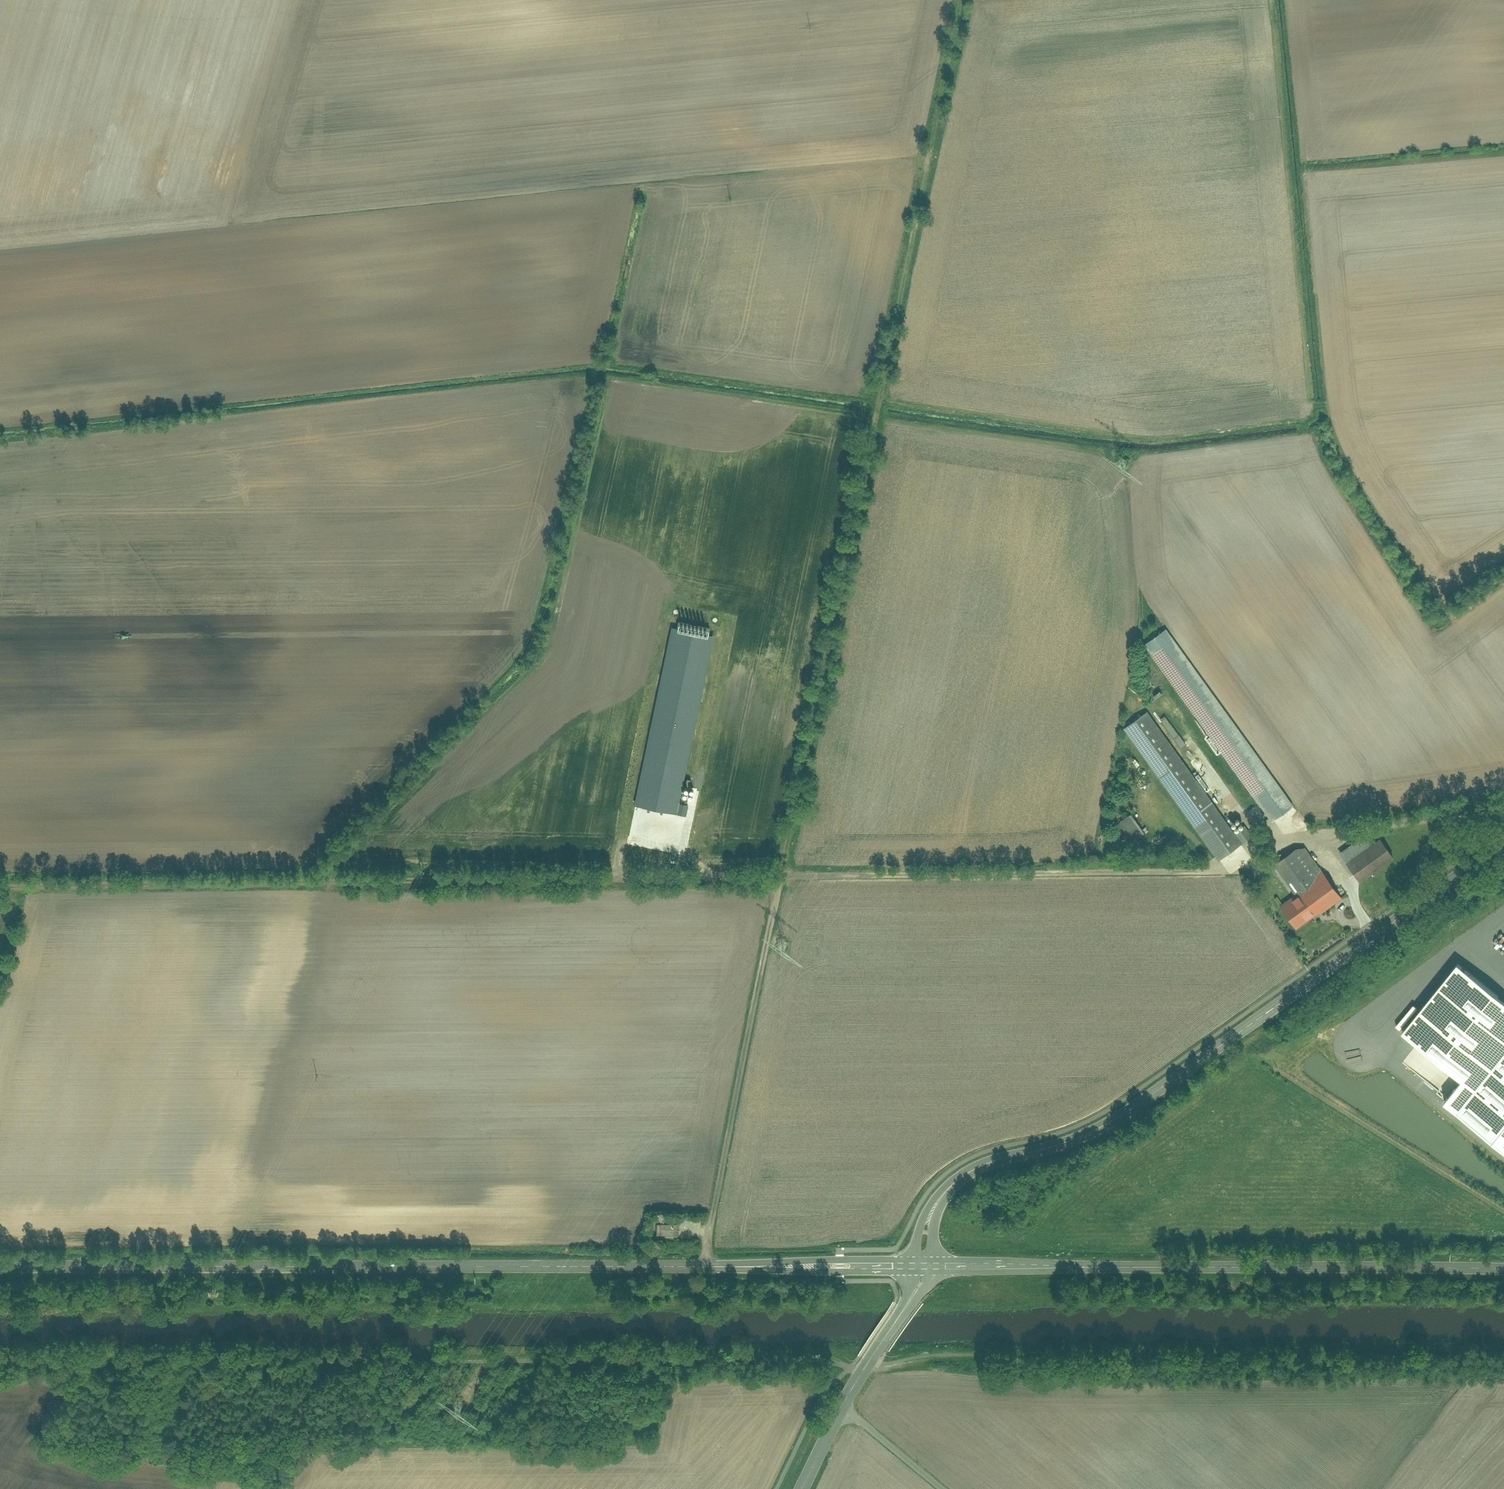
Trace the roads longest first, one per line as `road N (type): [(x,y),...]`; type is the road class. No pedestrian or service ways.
road 1 (track): [(706,1266),(785,818),(957,0)]
road 2 (tertiary): [(923,1265),(0,1264)]
road 3 (track): [(778,868),(0,884)]
road 4 (secondary): [(923,1265),(933,1208),(955,1180),(1107,1124),(1503,842)]
road 5 (tertiary): [(1503,1270),(923,1265)]
road 6 (track): [(1239,868),(777,876)]
road 7 (secondary): [(801,1488),(923,1265)]

